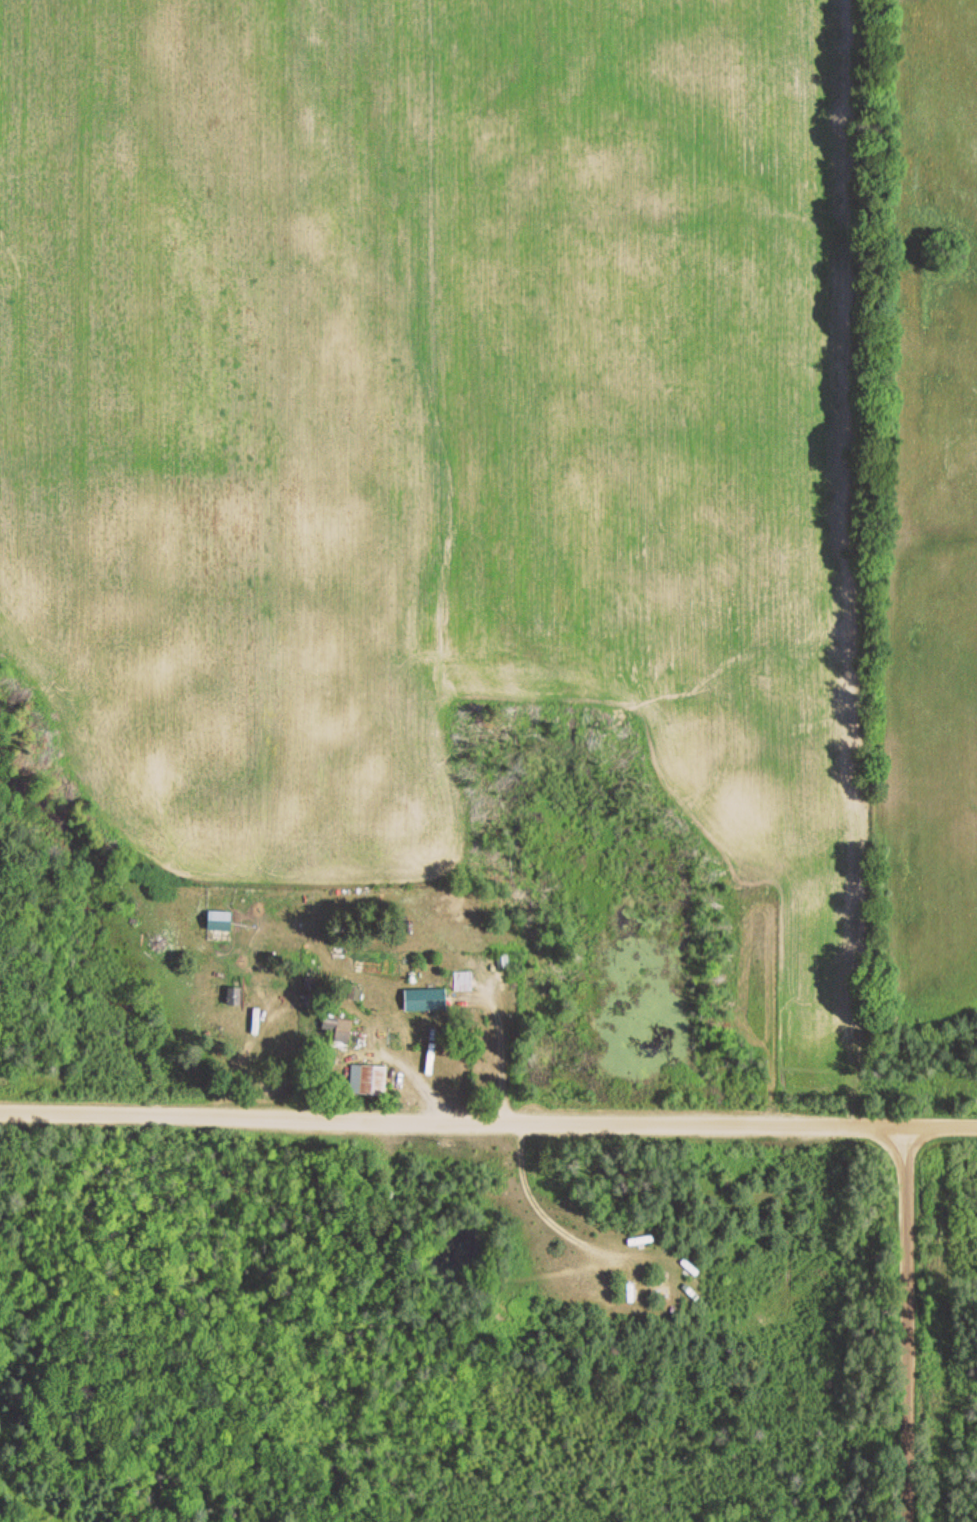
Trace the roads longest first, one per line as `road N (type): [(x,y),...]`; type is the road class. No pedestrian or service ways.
road 1 (residential): [(0,1109),(976,1126)]
road 2 (residential): [(901,1521),(901,1125)]

